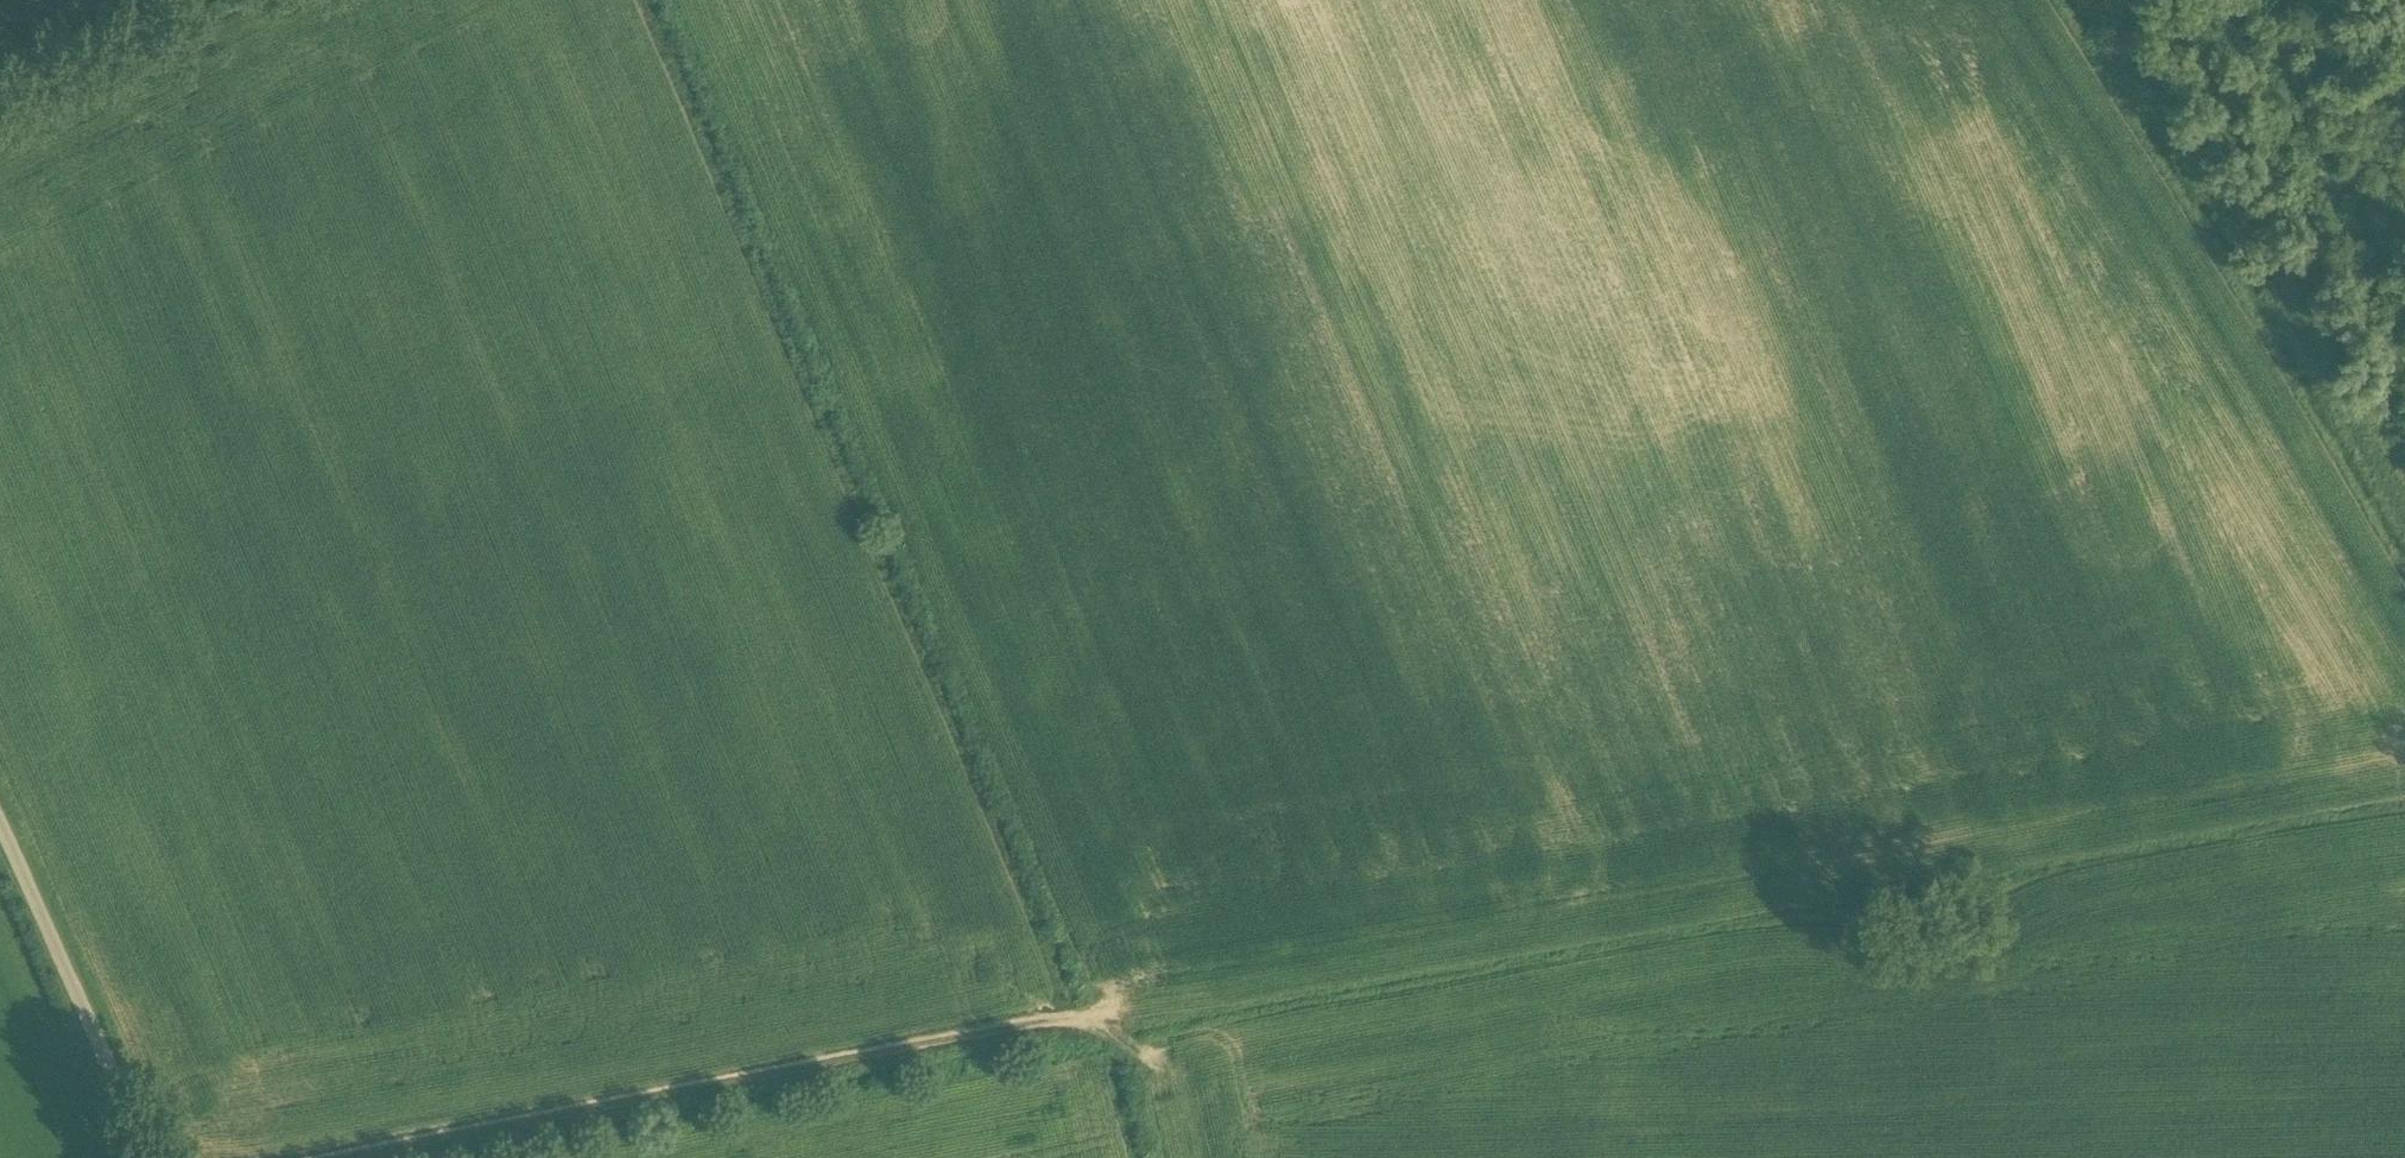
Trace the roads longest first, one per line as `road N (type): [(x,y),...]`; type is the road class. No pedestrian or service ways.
road 1 (track): [(1139,1057),(1055,1022),(368,1157)]
road 2 (unclassified): [(148,1157),(0,833)]

